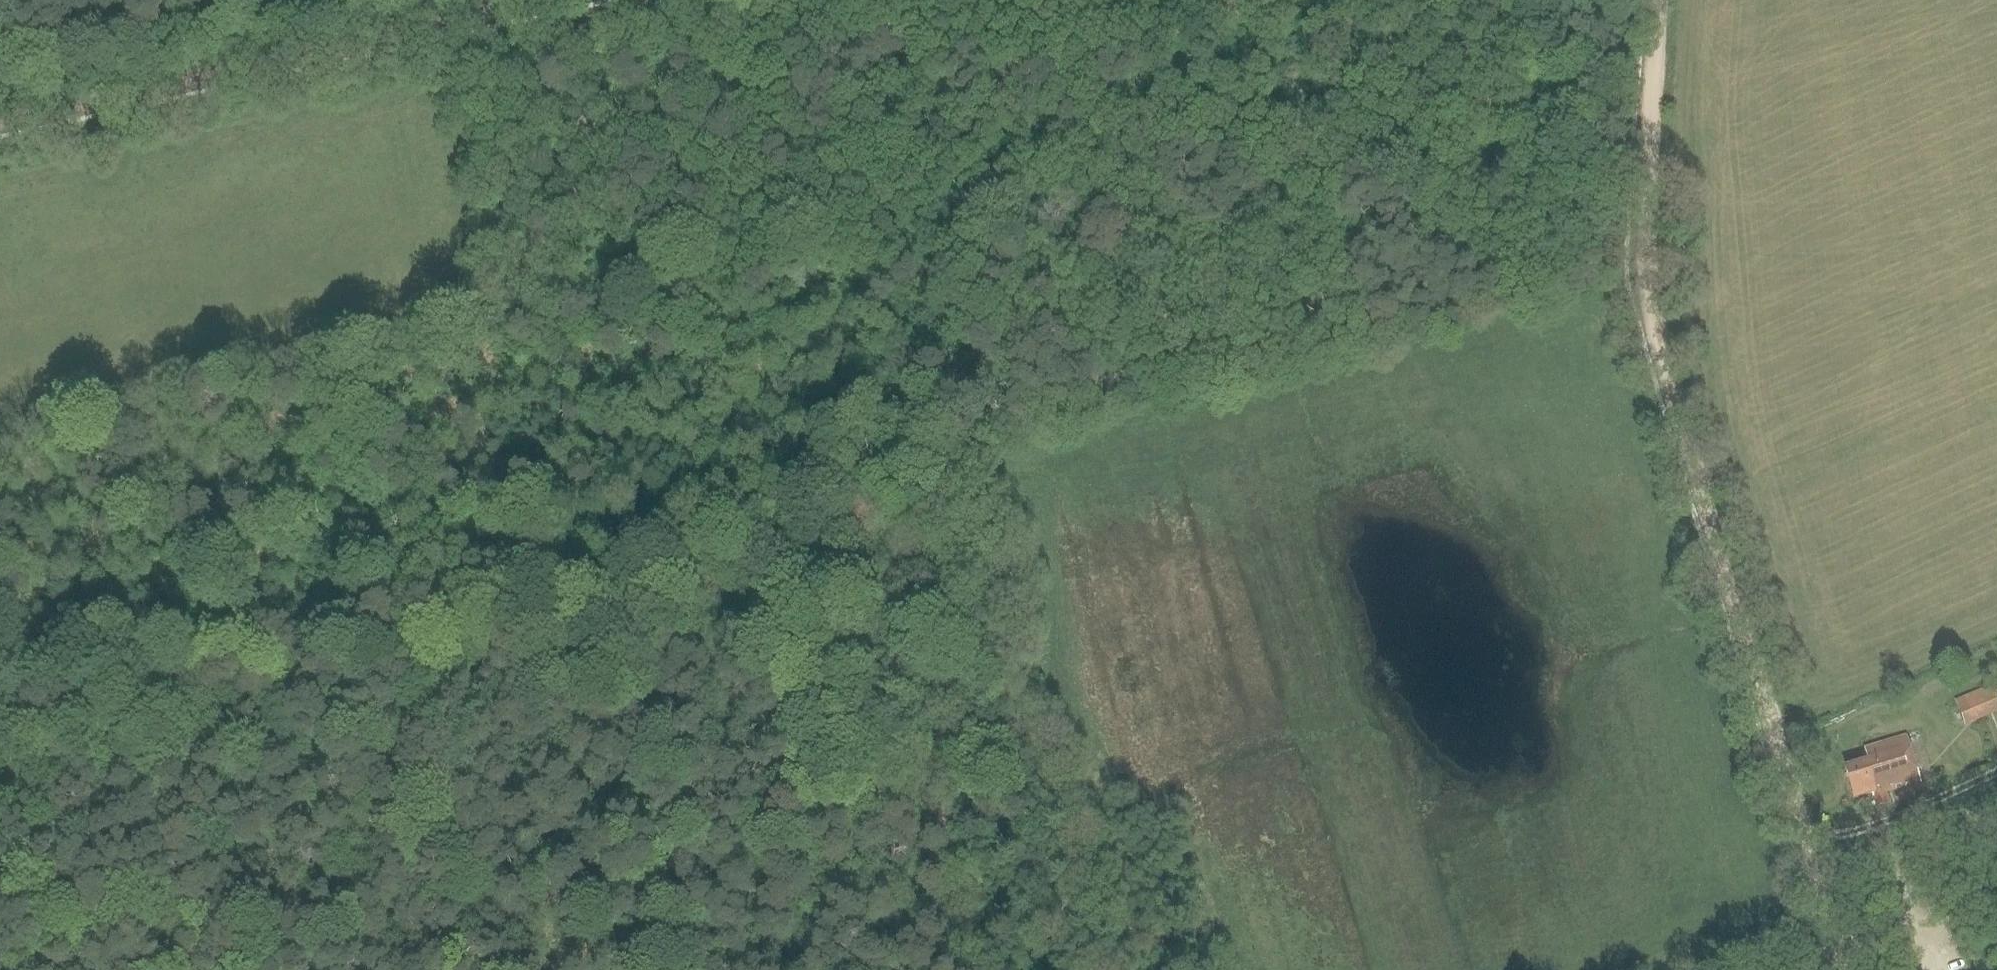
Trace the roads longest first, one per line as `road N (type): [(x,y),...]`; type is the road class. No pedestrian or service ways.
road 1 (track): [(1832,924),(1640,285),(1656,0)]
road 2 (track): [(0,120),(522,0)]

